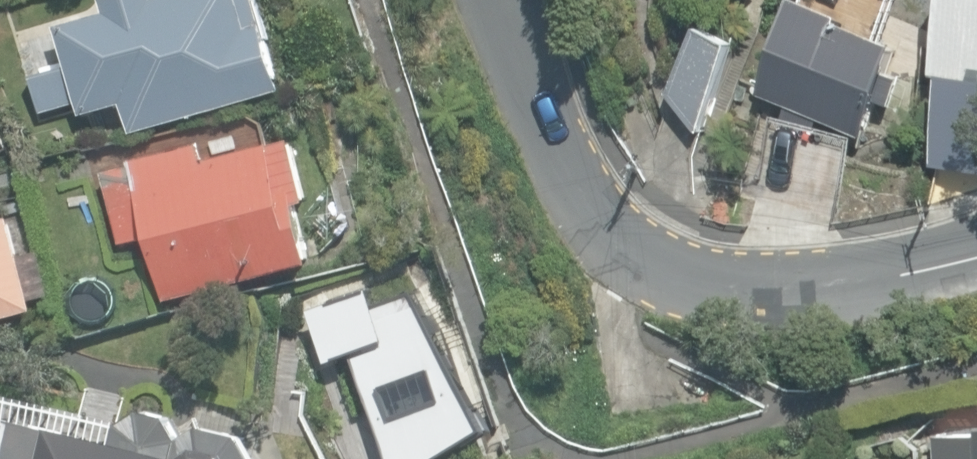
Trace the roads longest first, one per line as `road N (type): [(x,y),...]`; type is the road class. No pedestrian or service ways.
road 1 (unclassified): [(976,248),(782,286),(706,276),(632,236),(565,148),(501,0)]

